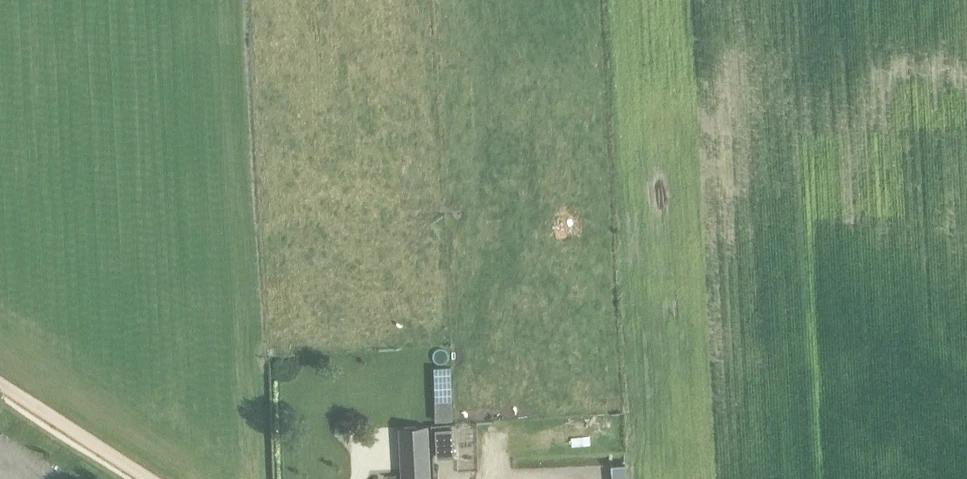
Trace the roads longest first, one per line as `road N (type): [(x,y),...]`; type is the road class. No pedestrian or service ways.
road 1 (track): [(154,478),(0,382)]

